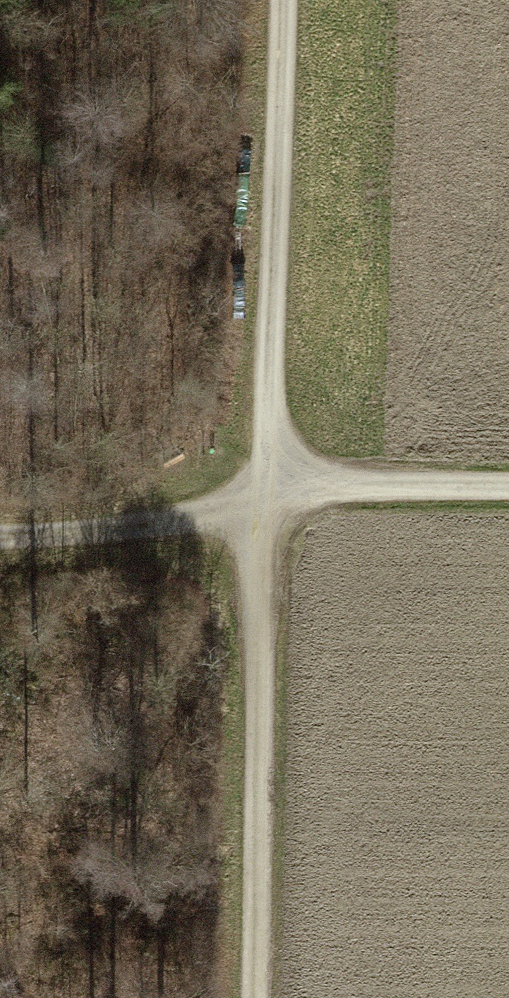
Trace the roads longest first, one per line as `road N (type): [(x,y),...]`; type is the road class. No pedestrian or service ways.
road 1 (track): [(284,0),(271,484),(259,558),(255,997)]
road 2 (track): [(508,485),(271,484),(173,522),(0,529)]

